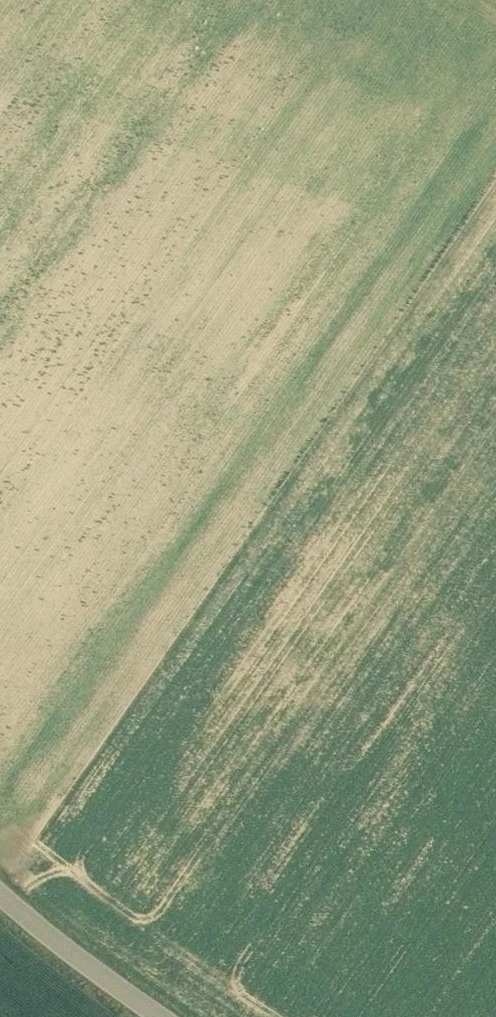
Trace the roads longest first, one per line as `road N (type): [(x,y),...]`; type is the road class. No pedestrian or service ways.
road 1 (unclassified): [(169,1016),(0,897)]

